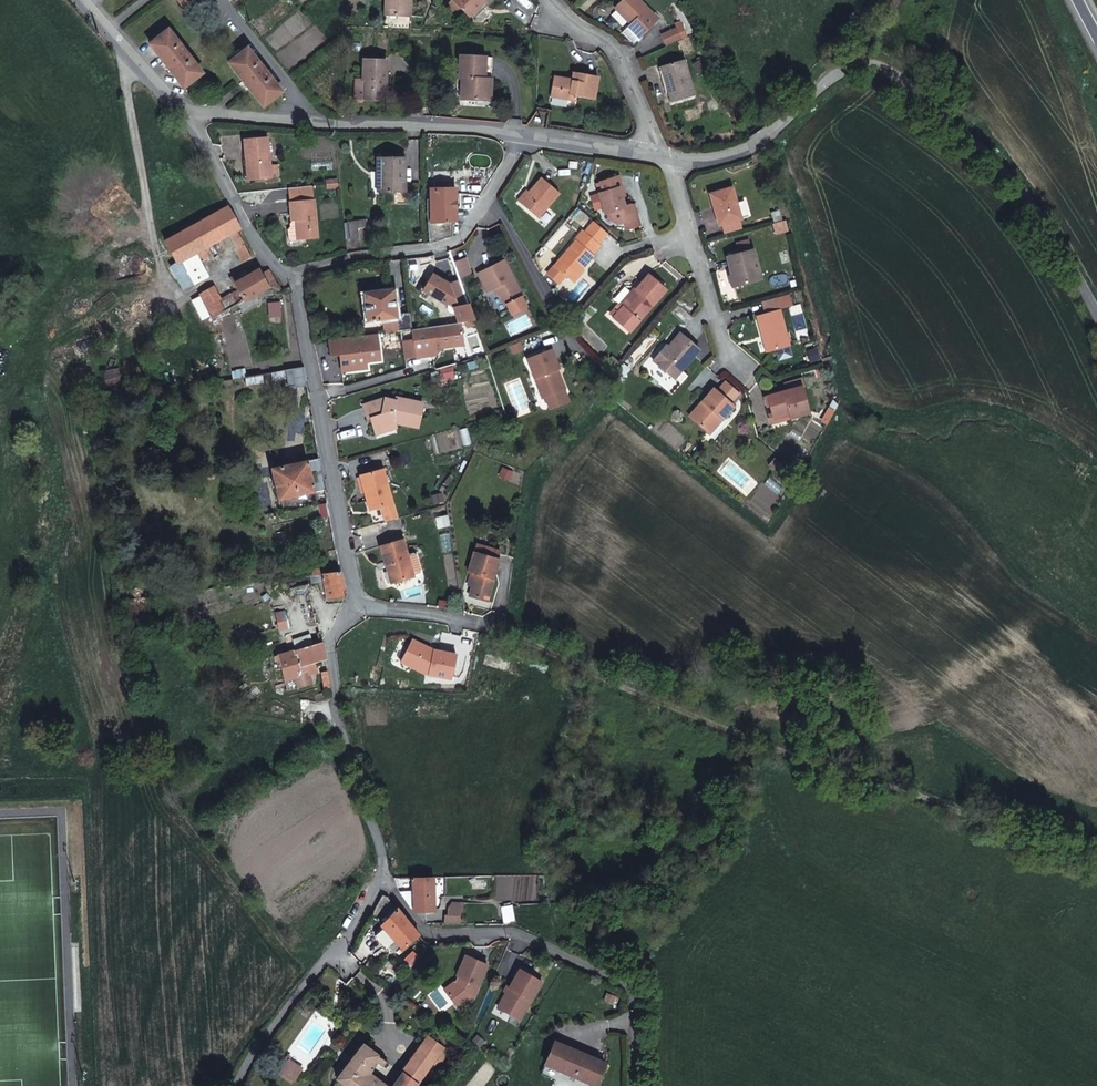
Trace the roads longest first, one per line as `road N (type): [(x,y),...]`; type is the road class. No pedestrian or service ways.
road 1 (track): [(361,605),(473,626),(585,668),(696,725),(1096,859)]
road 2 (unclassified): [(1096,315),(1058,234),(1023,187),(874,51),(835,70),(772,132),(726,156),(664,158)]
road 3 (residential): [(237,1085),(381,884),(383,859),(348,750),(332,660),(336,632),(361,605)]
road 4 (residential): [(291,273),(361,605)]
road 5 (residential): [(524,136),(453,242),(291,273)]
road 6 (residential): [(664,158),(736,370)]
road 7 (unclassified): [(524,136),(316,124)]
road 8 (residential): [(664,158),(609,49),(543,0)]
road 9 (residential): [(187,112),(266,256),(291,273)]
road 10 (residential): [(223,0),(316,124)]
road 11 (residential): [(81,0),(187,112)]
road 12 (unclassified): [(664,158),(524,136)]
road 13 (unclassified): [(316,124),(187,112)]

